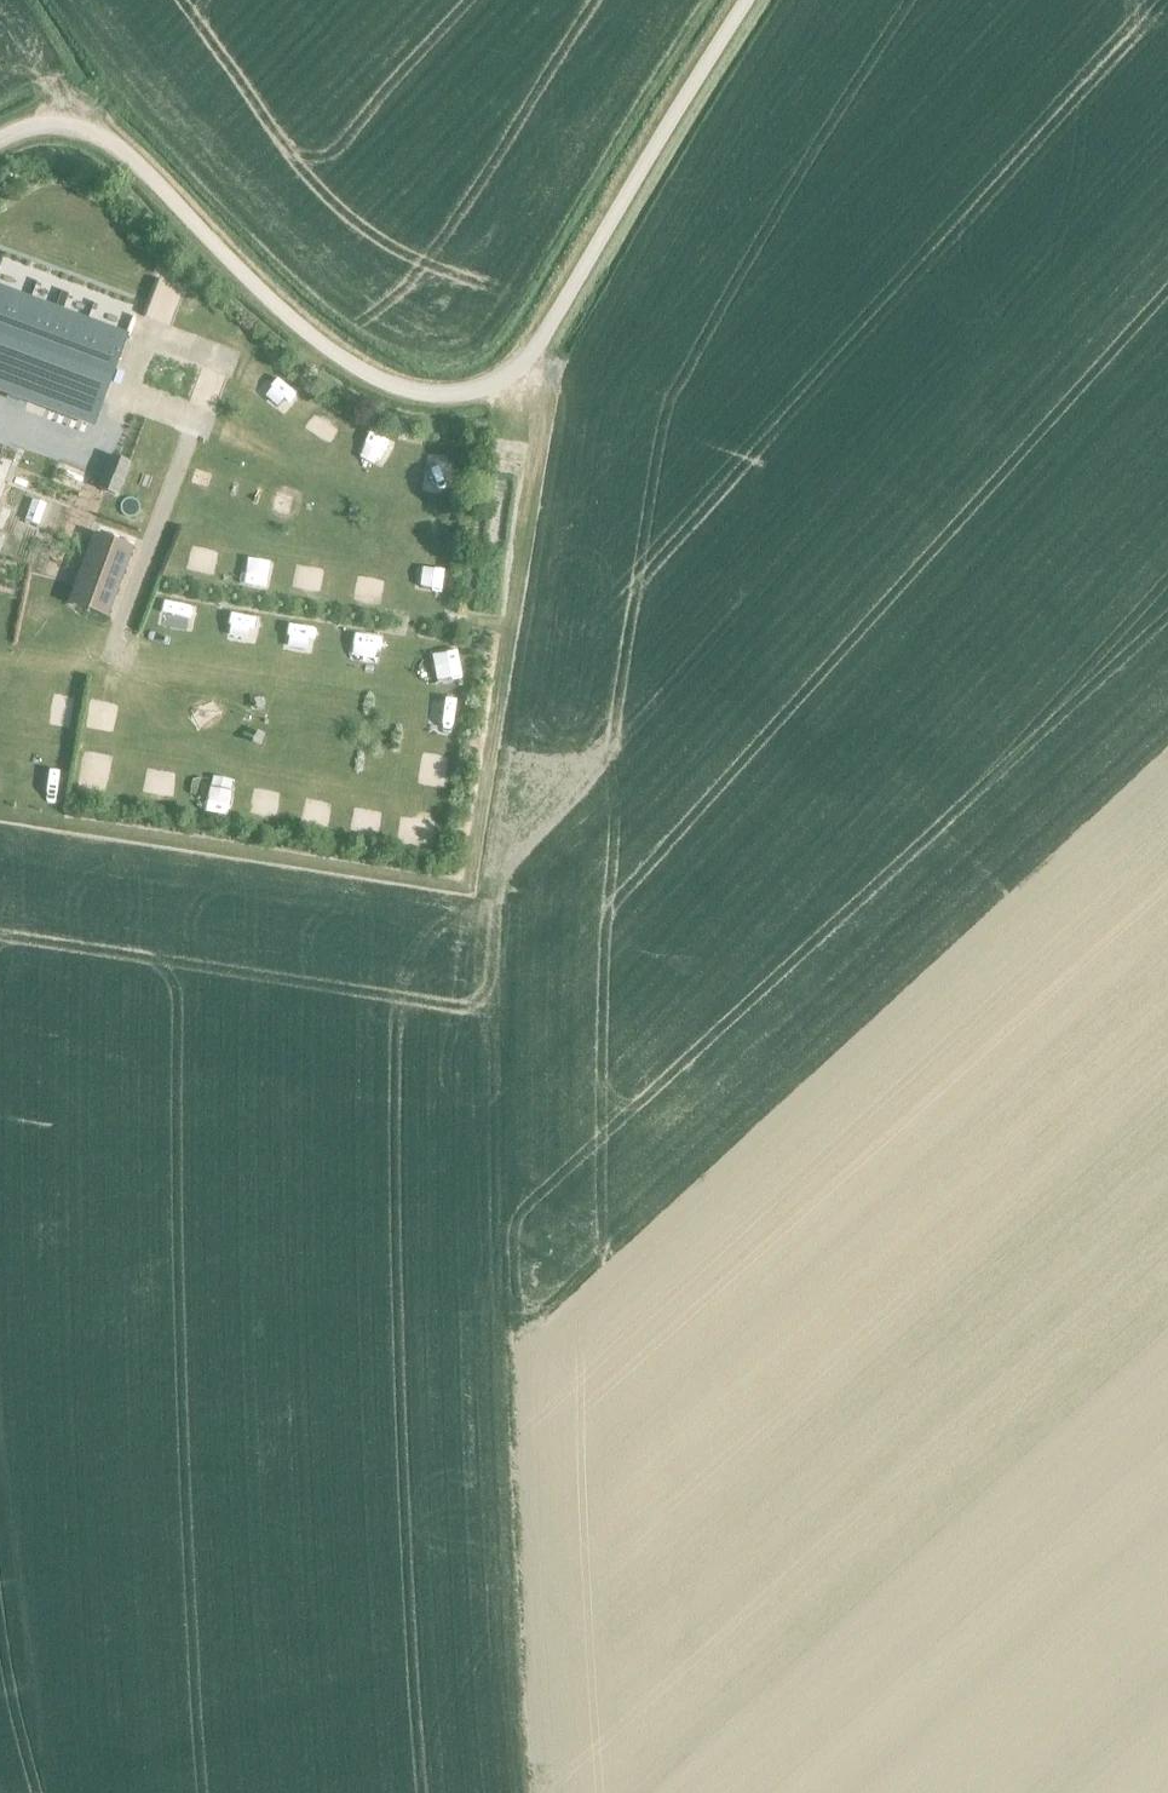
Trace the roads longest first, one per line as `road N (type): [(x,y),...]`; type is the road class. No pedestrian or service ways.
road 1 (unclassified): [(0,139),(66,125),(109,140),(335,354),(401,388),(469,392),(498,382),(531,353),(748,0)]

